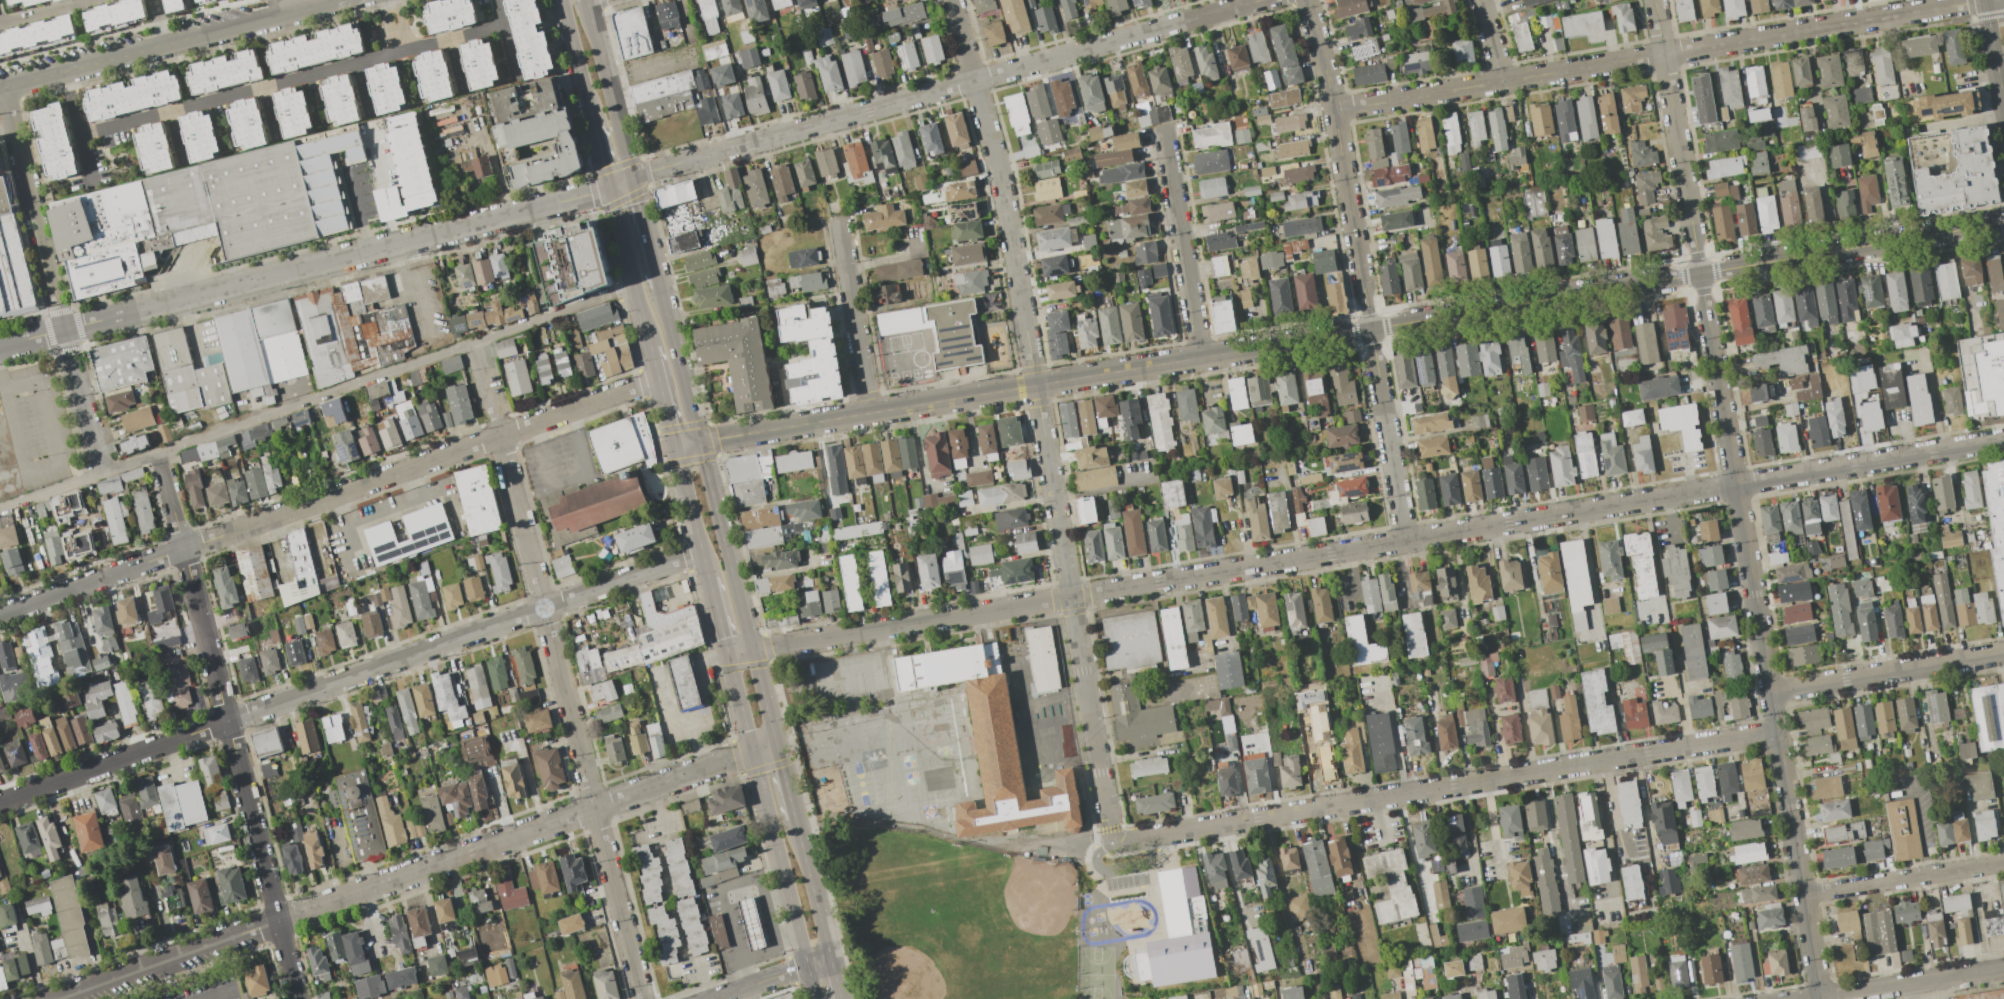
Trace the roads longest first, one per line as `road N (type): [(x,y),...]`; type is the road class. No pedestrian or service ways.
road 1 (residential): [(751,650),(2003,440)]
road 2 (tertiary): [(789,426),(2003,223)]
road 3 (residential): [(1654,0),(1822,997)]
road 4 (residential): [(1117,842),(1109,832),(999,170),(951,0)]
road 5 (residential): [(703,551),(0,803)]
road 6 (residential): [(659,381),(0,616)]
road 7 (residential): [(645,998),(475,342)]
road 8 (residential): [(1117,842),(1778,731)]
road 9 (residential): [(1335,111),(1985,0)]
road 10 (tertiary): [(631,178),(0,347)]
road 11 (residential): [(1259,0),(631,178)]
road 12 (residential): [(299,998),(159,453)]
road 13 (residential): [(1306,0),(1335,111),(1404,539)]
road 14 (residential): [(707,769),(278,922)]
road 15 (residential): [(102,473),(2,86)]
road 16 (residential): [(339,0),(0,86)]
road 17 (primary): [(753,752),(816,998)]
road 18 (residential): [(2003,653),(1772,692)]
road 19 (residential): [(1200,358),(1164,134)]
road 20 (residential): [(278,922),(65,998)]
road 21 (primary): [(751,650),(698,442)]
road 22 (residential): [(2003,864),(1805,896)]
road 23 (residential): [(870,413),(838,224)]
road 24 (primary): [(631,178),(585,0)]
road 25 (residential): [(2003,969),(1822,997)]
road 26 (primary): [(610,187),(651,348)]
road 27 (primary): [(698,442),(658,285)]
road 28 (primary): [(830,959),(794,817)]
road 29 (primary): [(562,0),(594,125)]
road 30 (residential): [(830,959),(717,998)]

